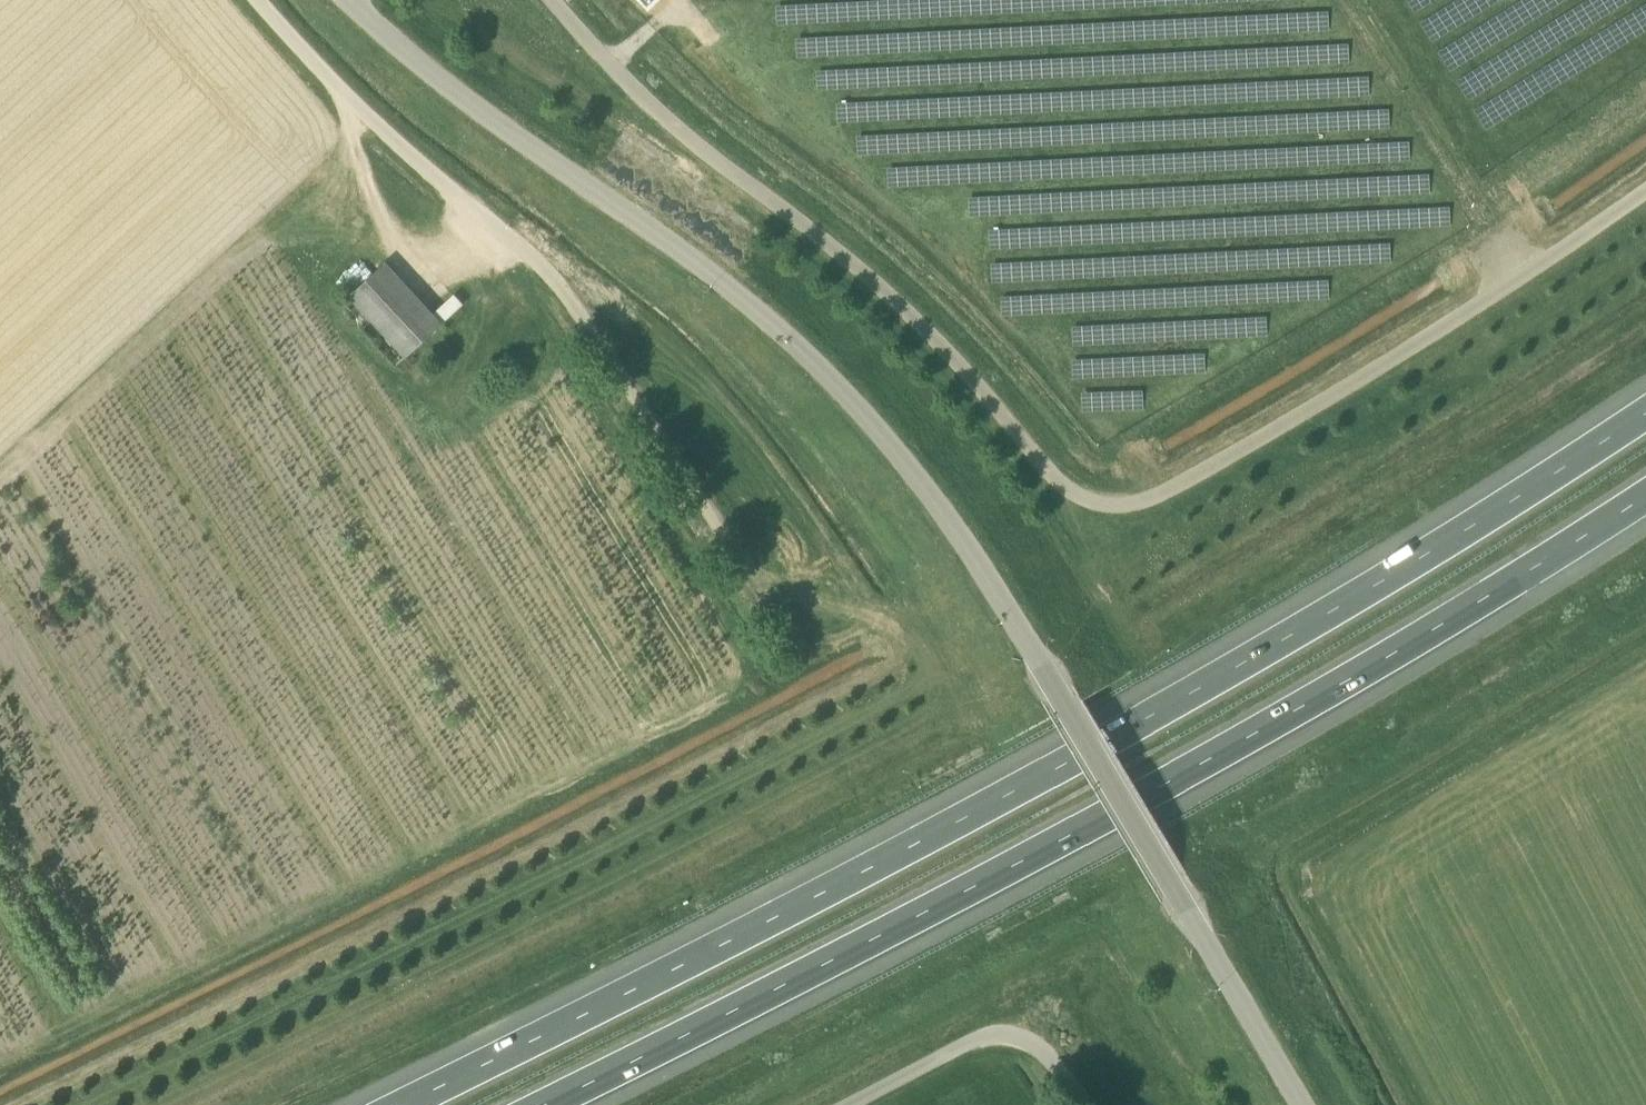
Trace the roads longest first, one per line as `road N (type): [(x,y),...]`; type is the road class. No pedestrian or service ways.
road 1 (unclassified): [(1302,1104),(968,543),(904,465),(791,341),(420,63),(350,0)]
road 2 (motorway): [(1645,412),(1393,581),(976,813),(407,1104)]
road 3 (unclassified): [(1645,192),(1472,316),(1163,500),(1129,512),(1067,488),(891,295),(651,102),(554,0)]
road 4 (motorway): [(543,1104),(1000,872),(1424,636),(1645,490)]
road 5 (track): [(91,1104),(942,673)]
road 6 (track): [(0,459),(371,117)]
road 7 (unclassified): [(1086,1104),(1045,1051),(988,1036),(852,1104)]

